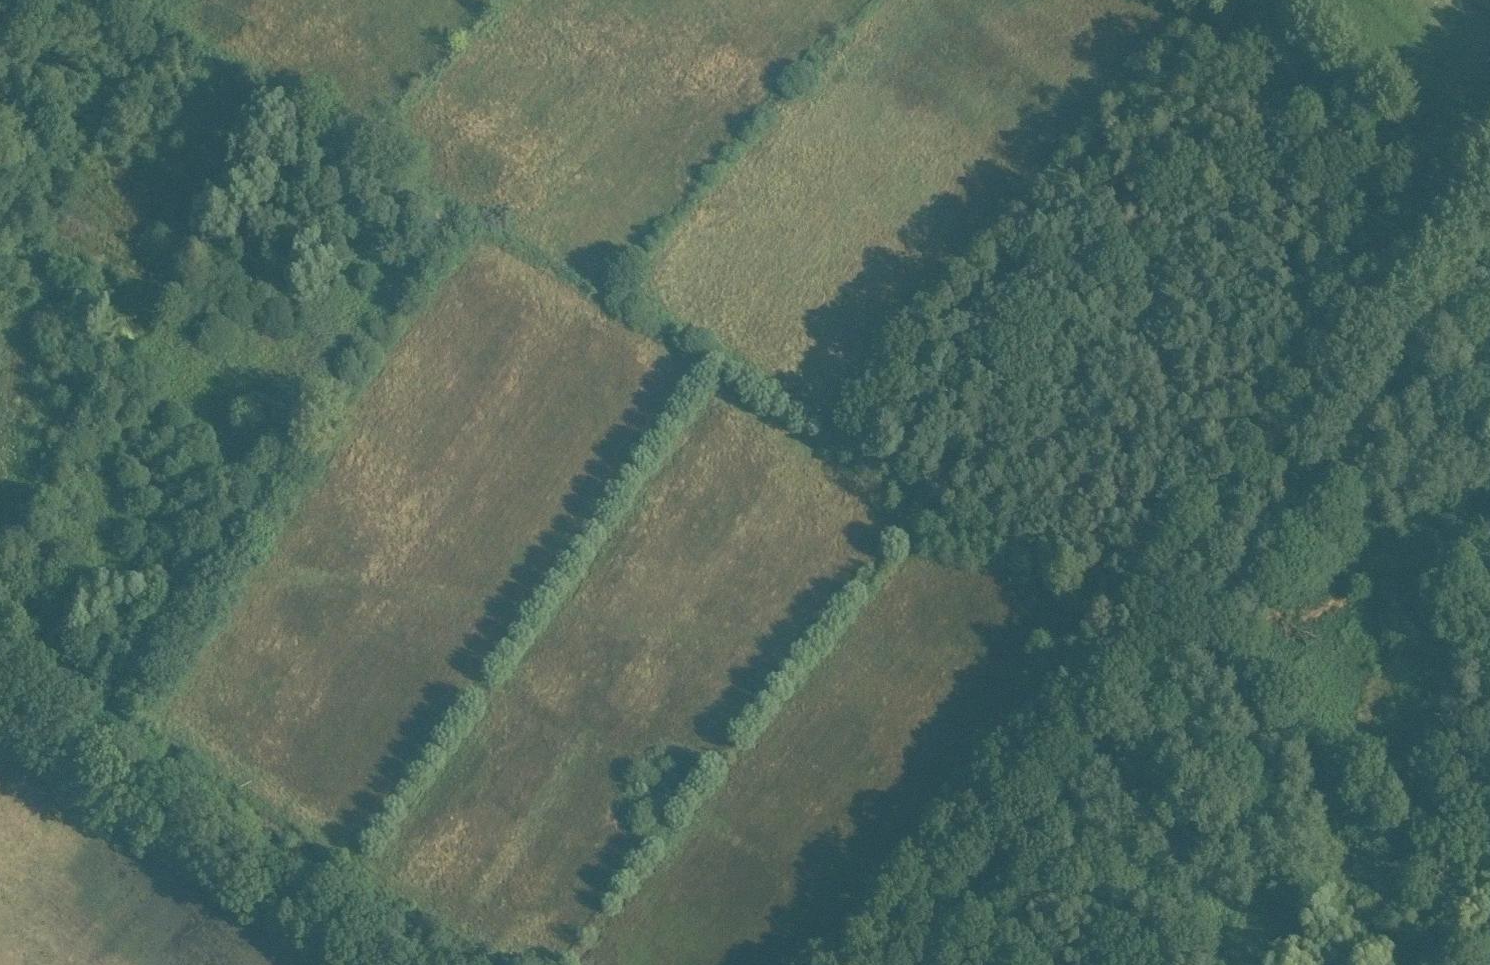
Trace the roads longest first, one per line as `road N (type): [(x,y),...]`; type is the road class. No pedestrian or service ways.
road 1 (track): [(1489,209),(859,964)]
road 2 (track): [(1464,241),(1200,0)]
road 3 (track): [(1441,504),(1446,417),(1431,377),(1384,335)]

